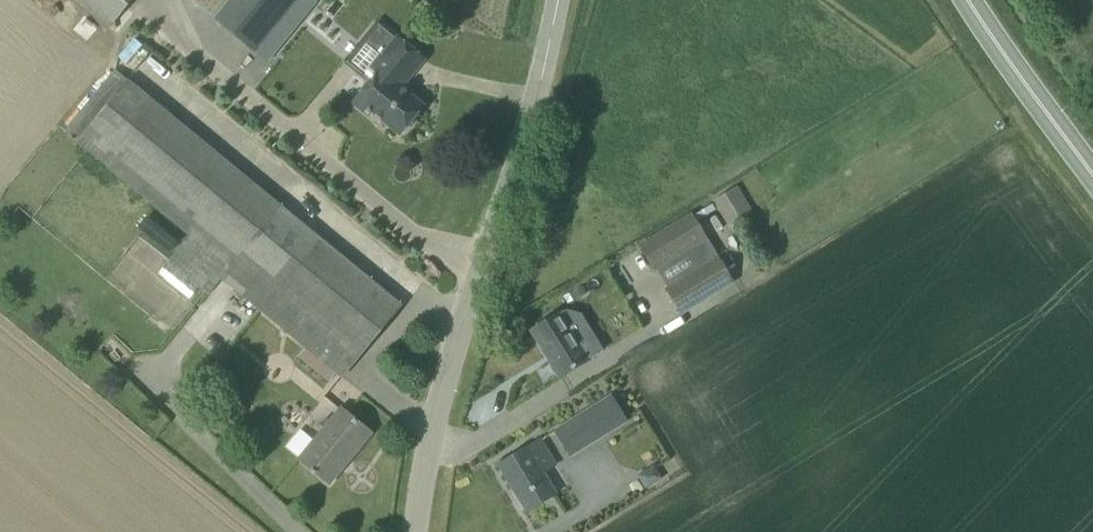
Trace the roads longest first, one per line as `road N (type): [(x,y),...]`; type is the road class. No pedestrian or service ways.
road 1 (unclassified): [(415,531),(455,357),(531,119),(555,0)]
road 2 (tertiary): [(1092,171),(974,0)]

